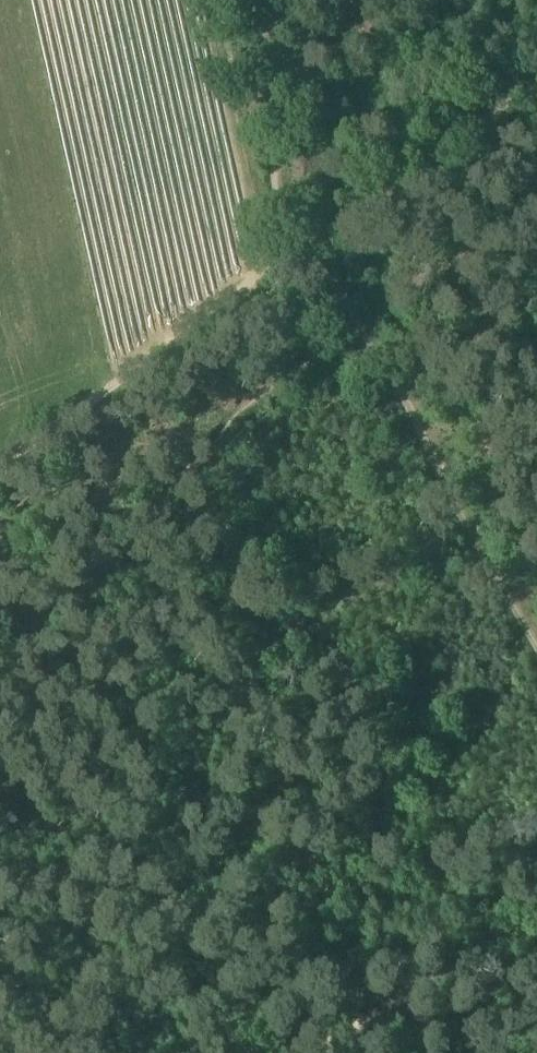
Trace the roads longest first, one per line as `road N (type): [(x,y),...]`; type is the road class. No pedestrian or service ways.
road 1 (track): [(315,248),(0,473)]
road 2 (track): [(536,641),(361,321)]
road 3 (track): [(536,83),(315,248)]
road 4 (track): [(322,1052),(536,935)]

